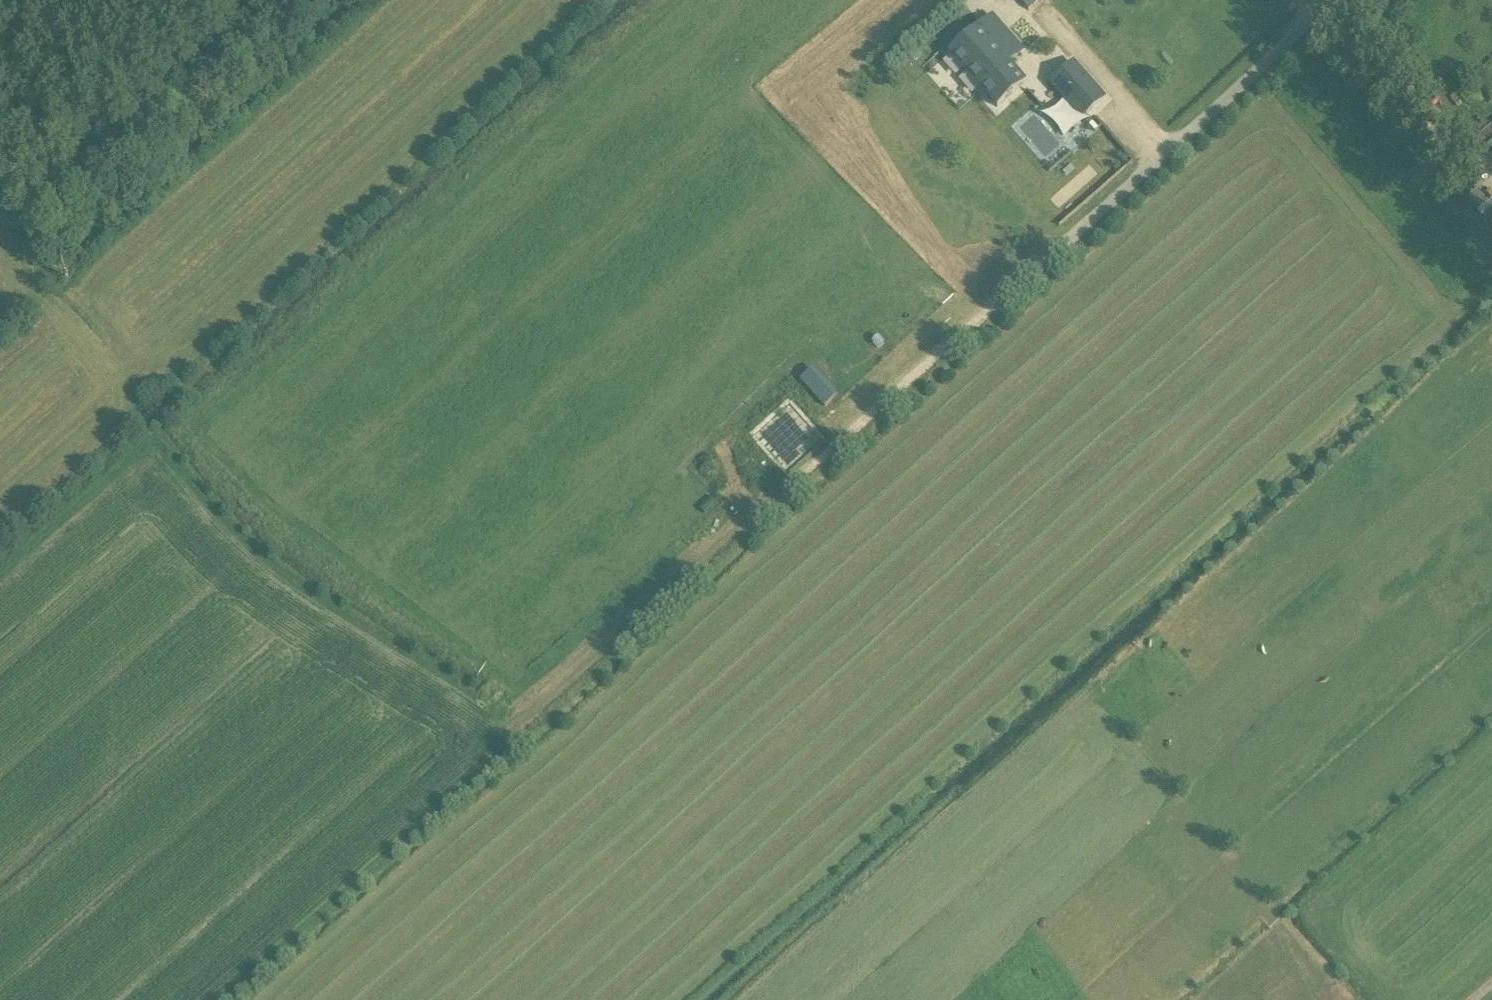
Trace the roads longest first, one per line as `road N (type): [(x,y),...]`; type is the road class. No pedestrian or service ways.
road 1 (track): [(1263,65),(511,736)]

